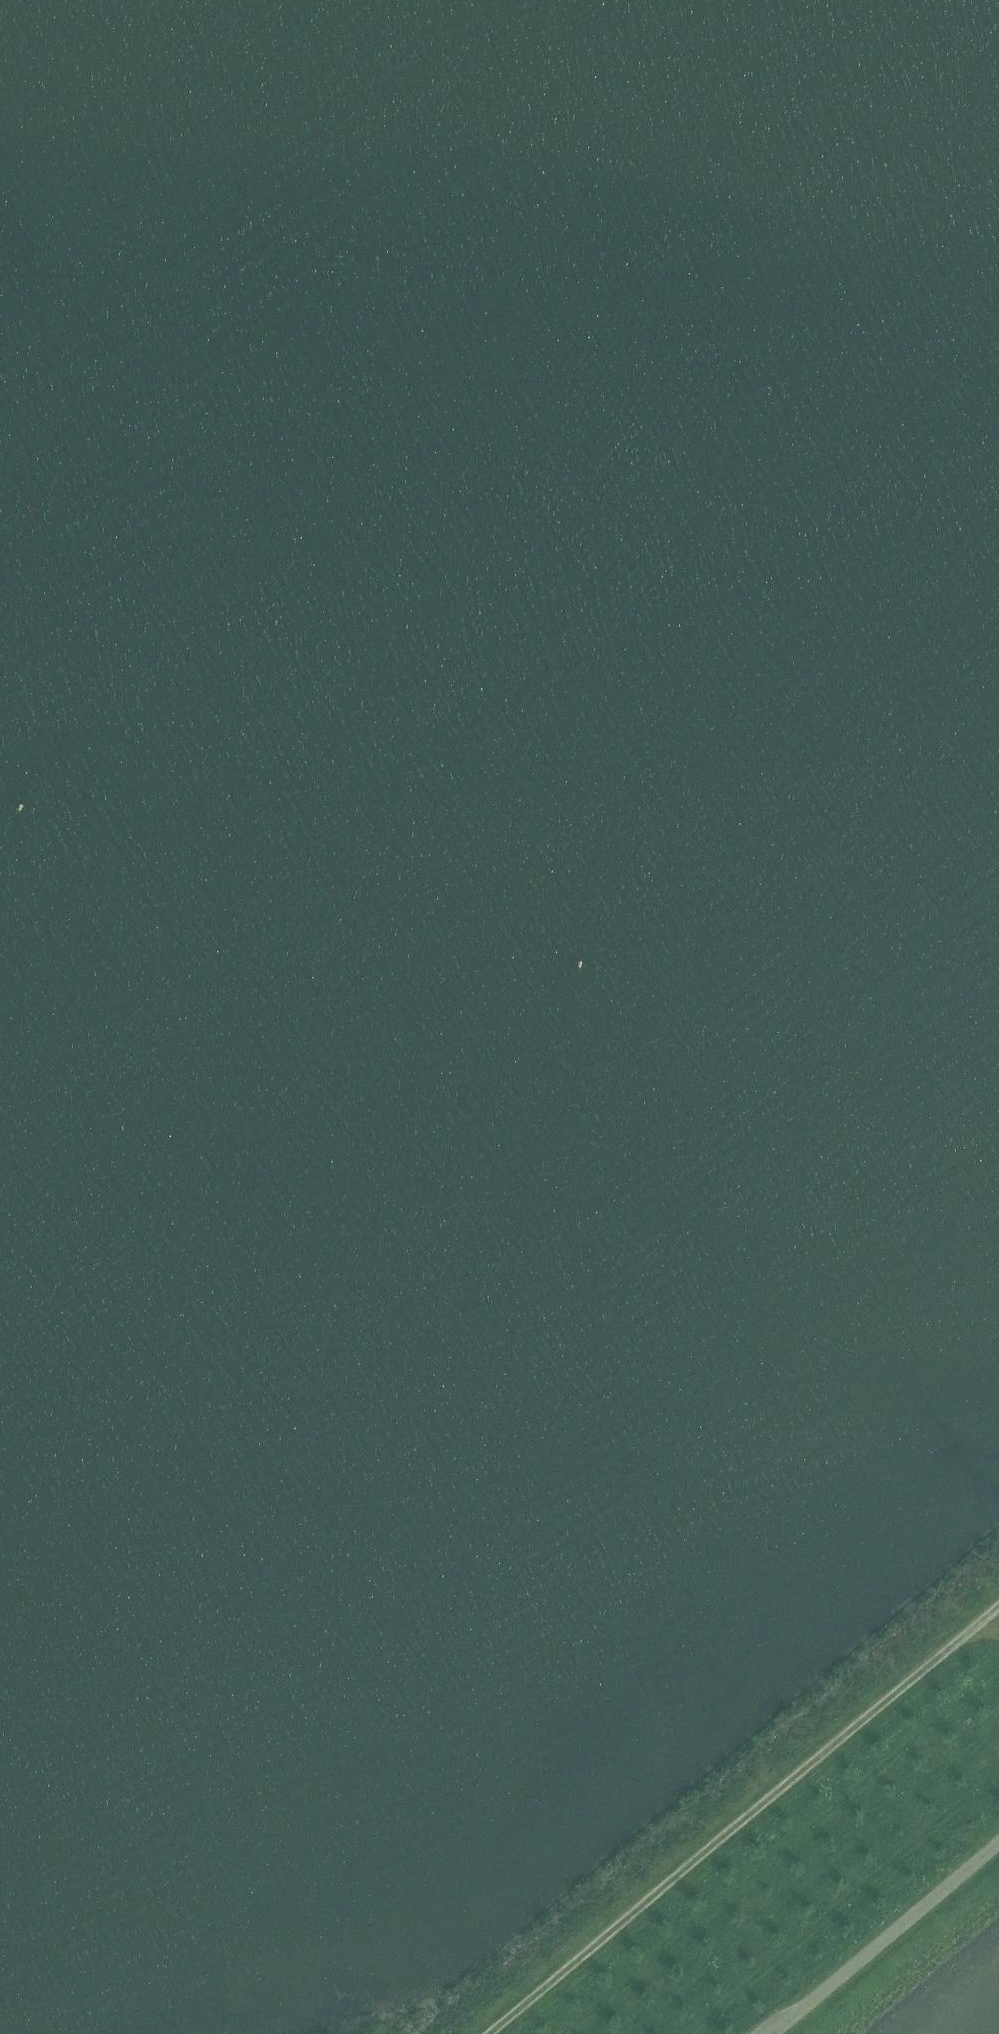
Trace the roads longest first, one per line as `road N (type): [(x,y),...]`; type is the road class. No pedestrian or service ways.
road 1 (unclassified): [(777,2033),(998,1846)]

